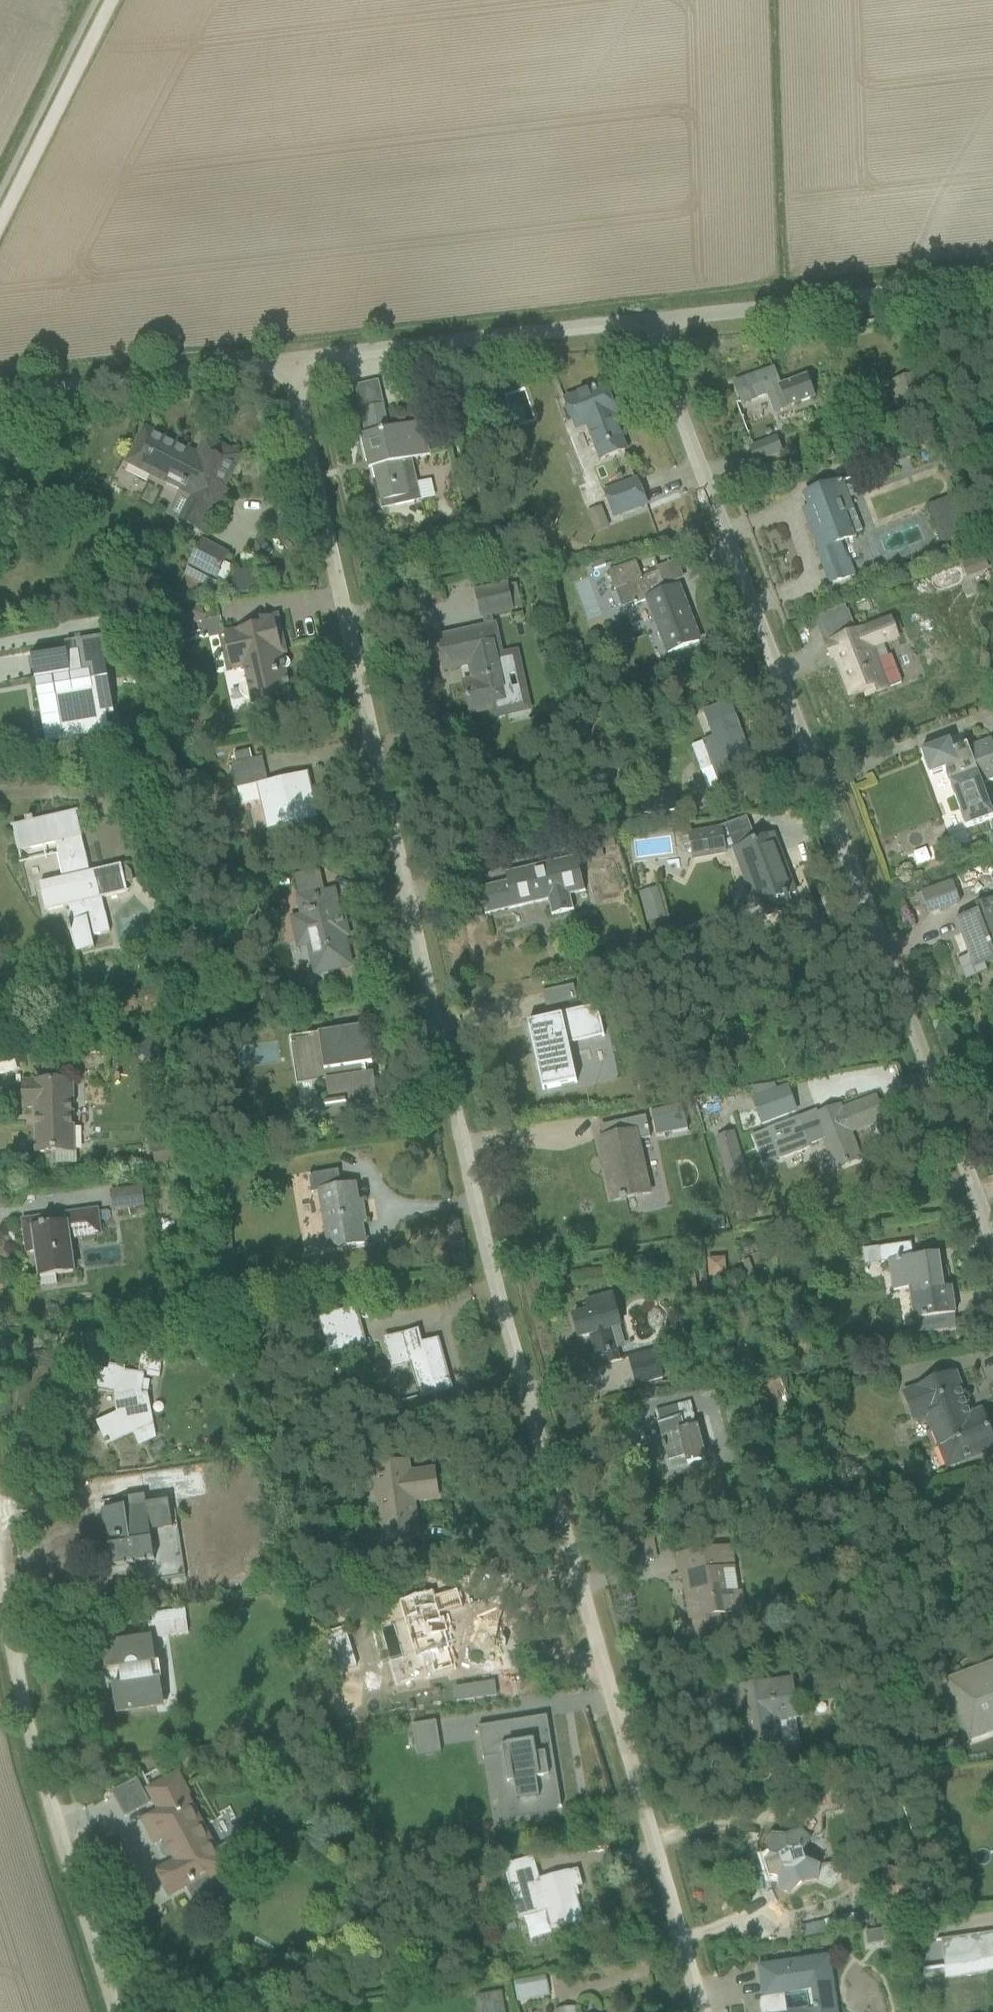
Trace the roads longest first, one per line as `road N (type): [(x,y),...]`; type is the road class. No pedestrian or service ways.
road 1 (residential): [(288,363),(477,1215),(699,2011)]
road 2 (residential): [(651,325),(992,1242)]
road 3 (residential): [(116,2011),(31,1743),(0,1574)]
road 4 (residential): [(288,363),(651,325)]
road 5 (residential): [(0,395),(288,363)]
road 6 (track): [(0,223),(115,0)]
road 7 (residential): [(651,325),(885,298)]

